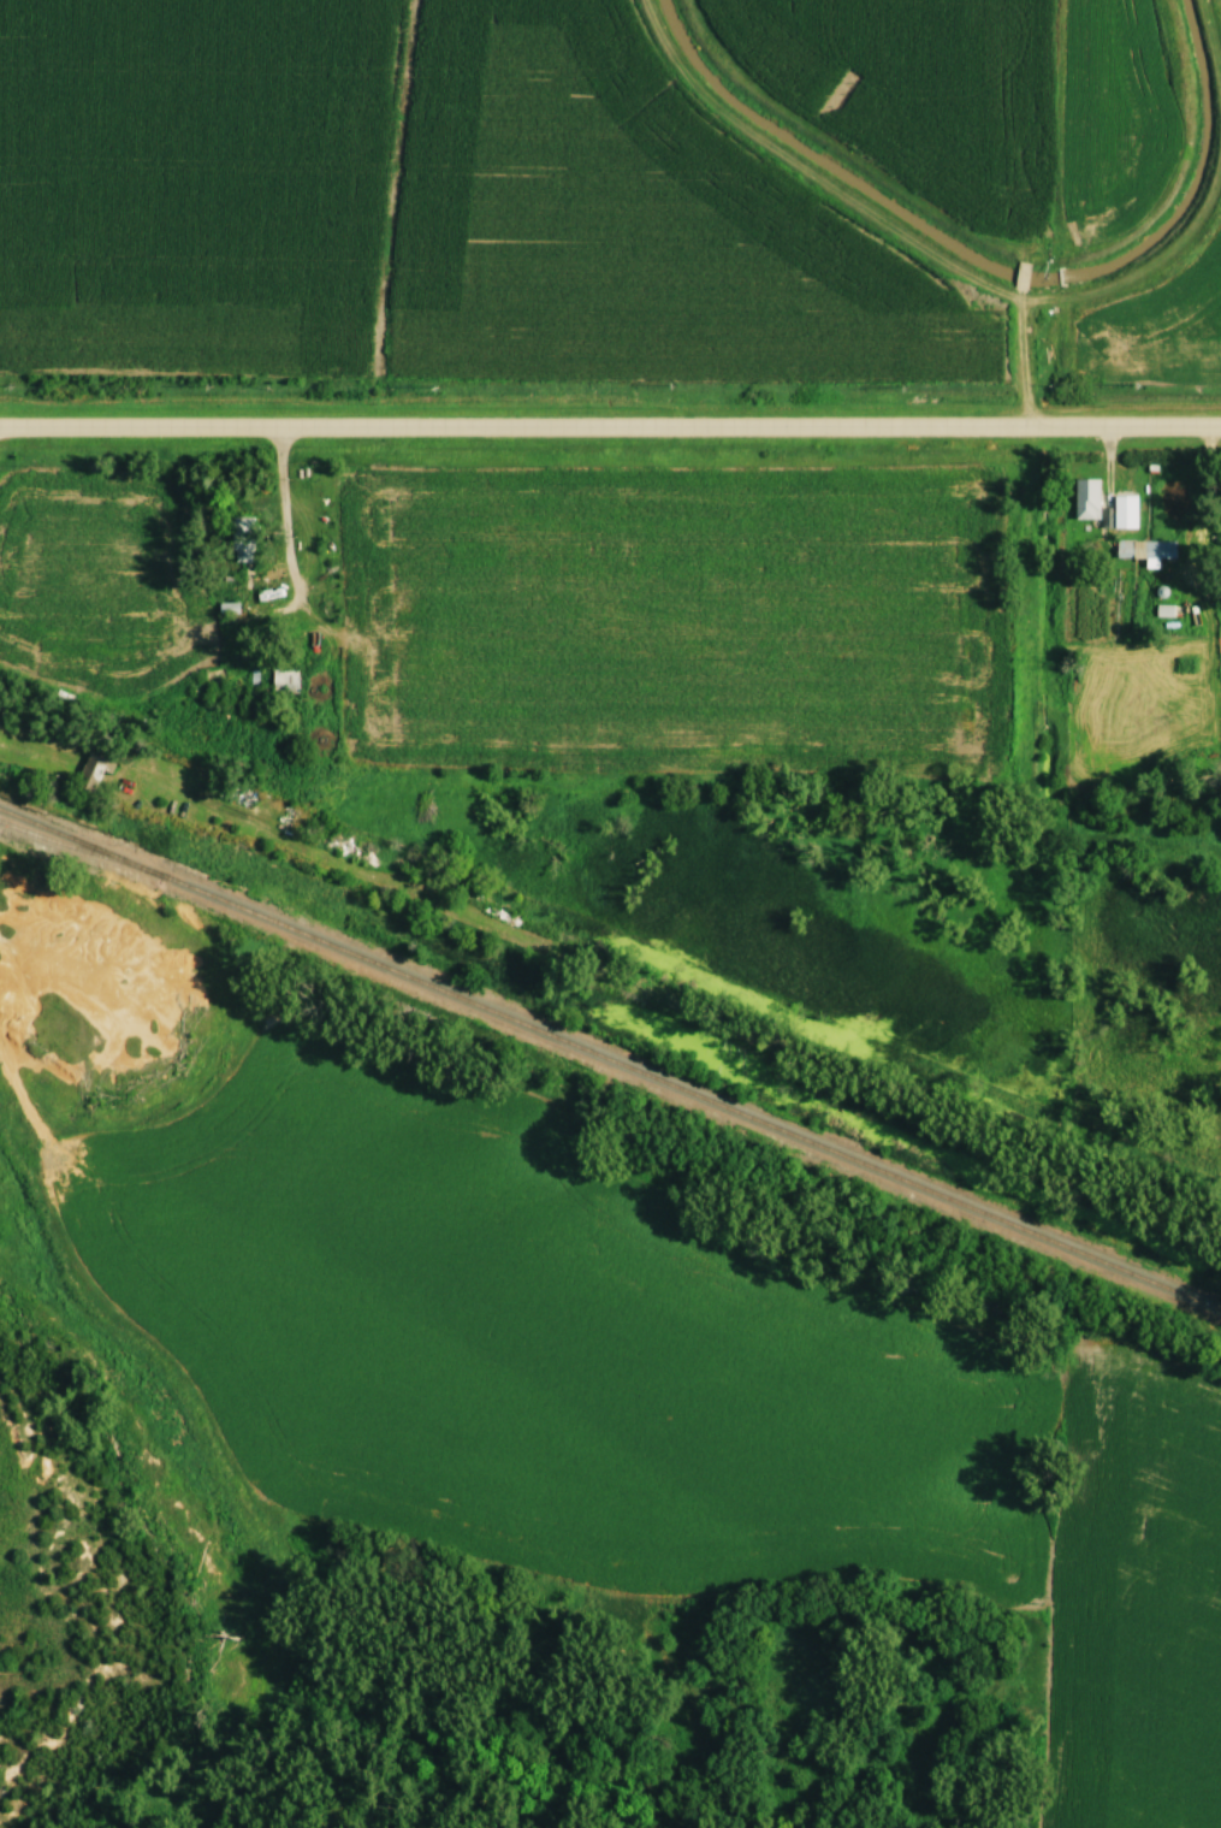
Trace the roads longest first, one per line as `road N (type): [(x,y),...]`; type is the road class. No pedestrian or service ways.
road 1 (tertiary): [(1220,428),(0,429)]

